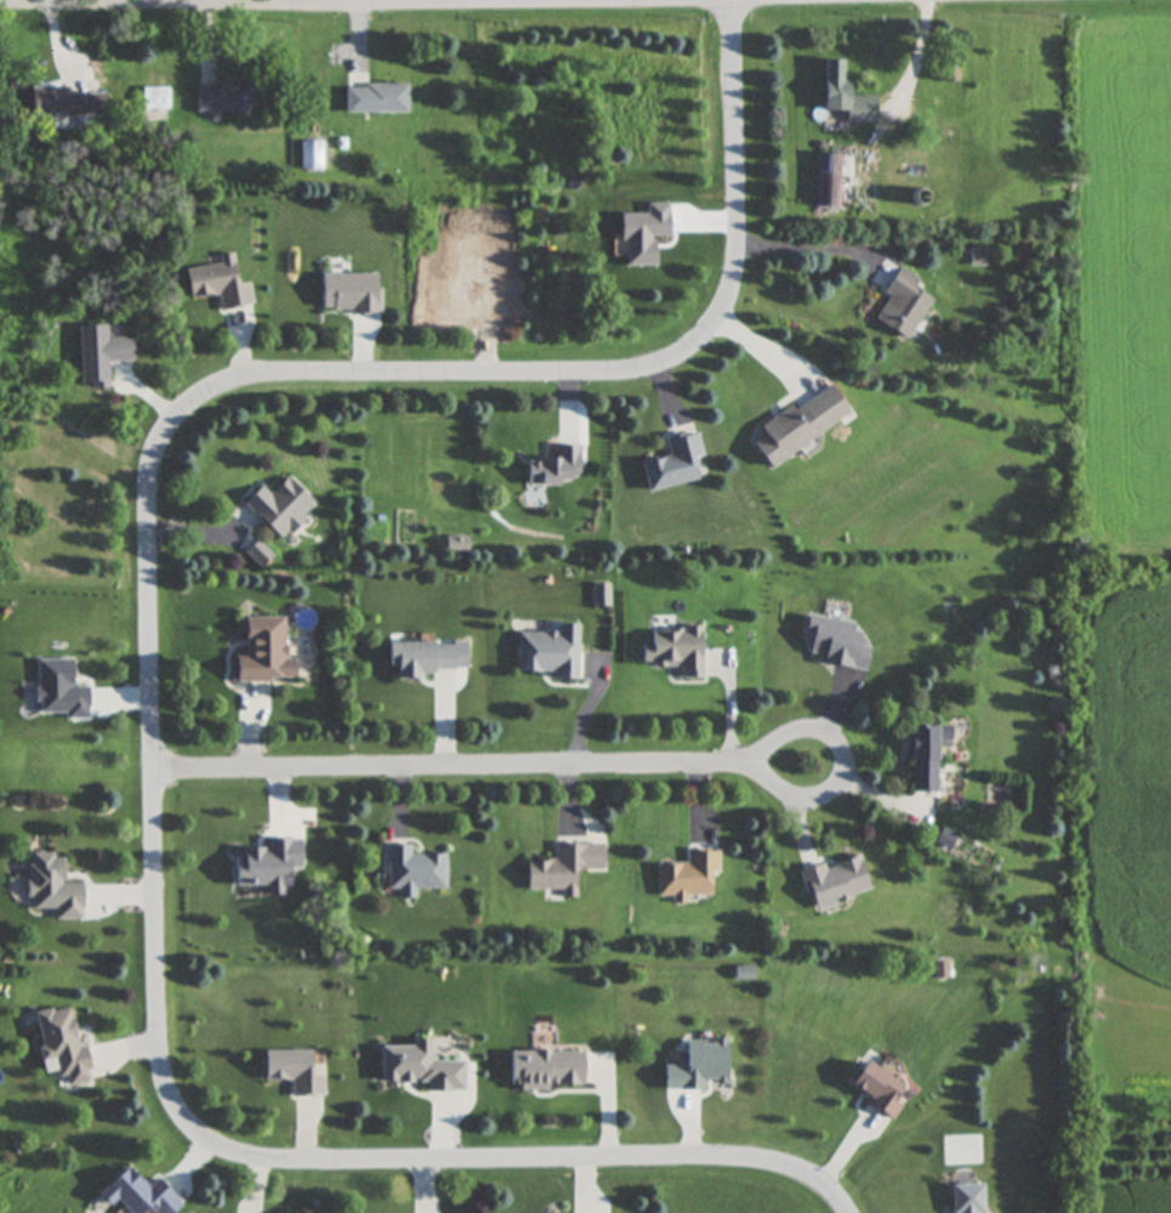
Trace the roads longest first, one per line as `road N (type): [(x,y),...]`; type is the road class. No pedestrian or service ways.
road 1 (residential): [(853,1212),(806,1171),(750,1156),(256,1157),(192,1121),(159,1048),(140,510),(161,436),(203,393),(265,368),(612,363),(675,340),(714,296),(727,256),(729,0)]
road 2 (residential): [(148,756),(814,760)]

